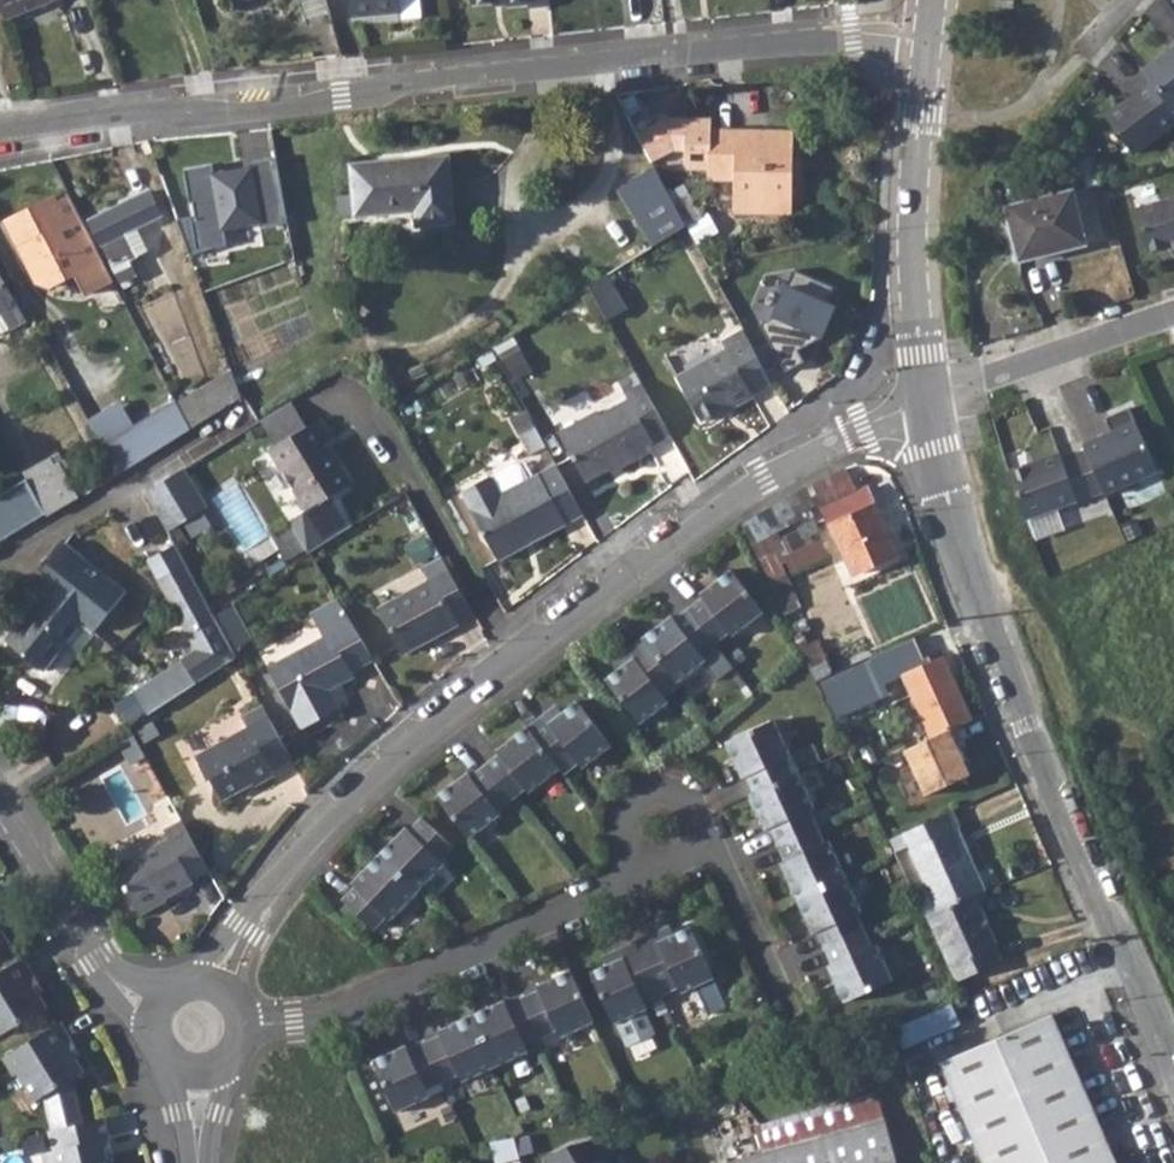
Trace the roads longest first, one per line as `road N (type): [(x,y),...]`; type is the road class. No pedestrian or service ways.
road 1 (residential): [(927,399),(765,474),(504,667),(336,809),(246,929),(207,1001)]
road 2 (residential): [(0,125),(158,105),(184,116),(373,94),(405,77),(855,34),(931,42)]
road 3 (residential): [(927,399),(992,647),(1173,1066)]
road 4 (residential): [(647,879),(339,1013),(224,1028)]
road 5 (residential): [(931,42),(918,174),(927,399)]
road 6 (tertiary): [(151,1008),(123,994),(0,801)]
road 7 (residential): [(927,399),(1173,318)]
road 8 (residential): [(709,851),(700,814),(684,796),(658,791),(636,801),(628,824),(647,879)]
road 9 (residential): [(778,991),(709,851)]

